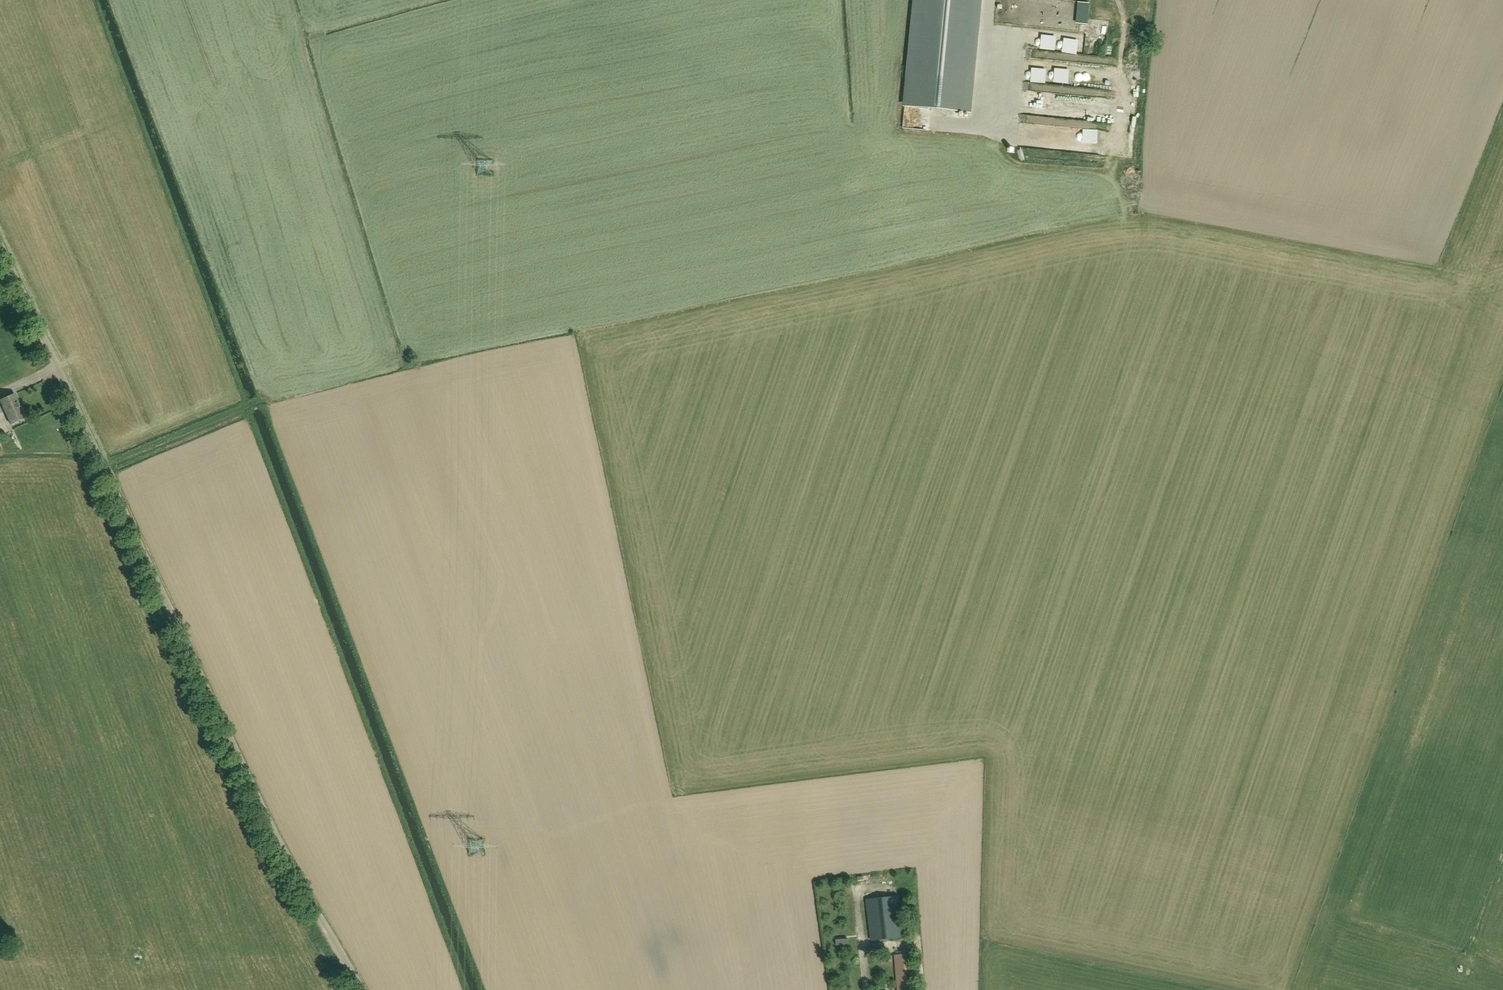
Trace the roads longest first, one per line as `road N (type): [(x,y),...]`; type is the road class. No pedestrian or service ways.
road 1 (unclassified): [(363,989),(275,834),(0,244)]
road 2 (track): [(256,403),(104,467)]

